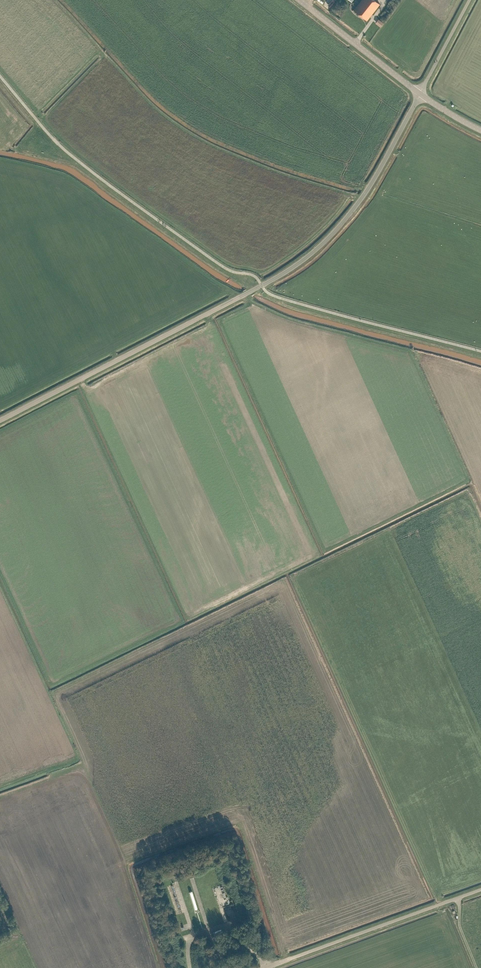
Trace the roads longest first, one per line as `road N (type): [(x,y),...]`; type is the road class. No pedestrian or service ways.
road 1 (unclassified): [(0,420),(315,251),(377,174),(420,96)]
road 2 (unclassified): [(265,967),(480,889)]
road 3 (tertiary): [(420,96),(299,0)]

